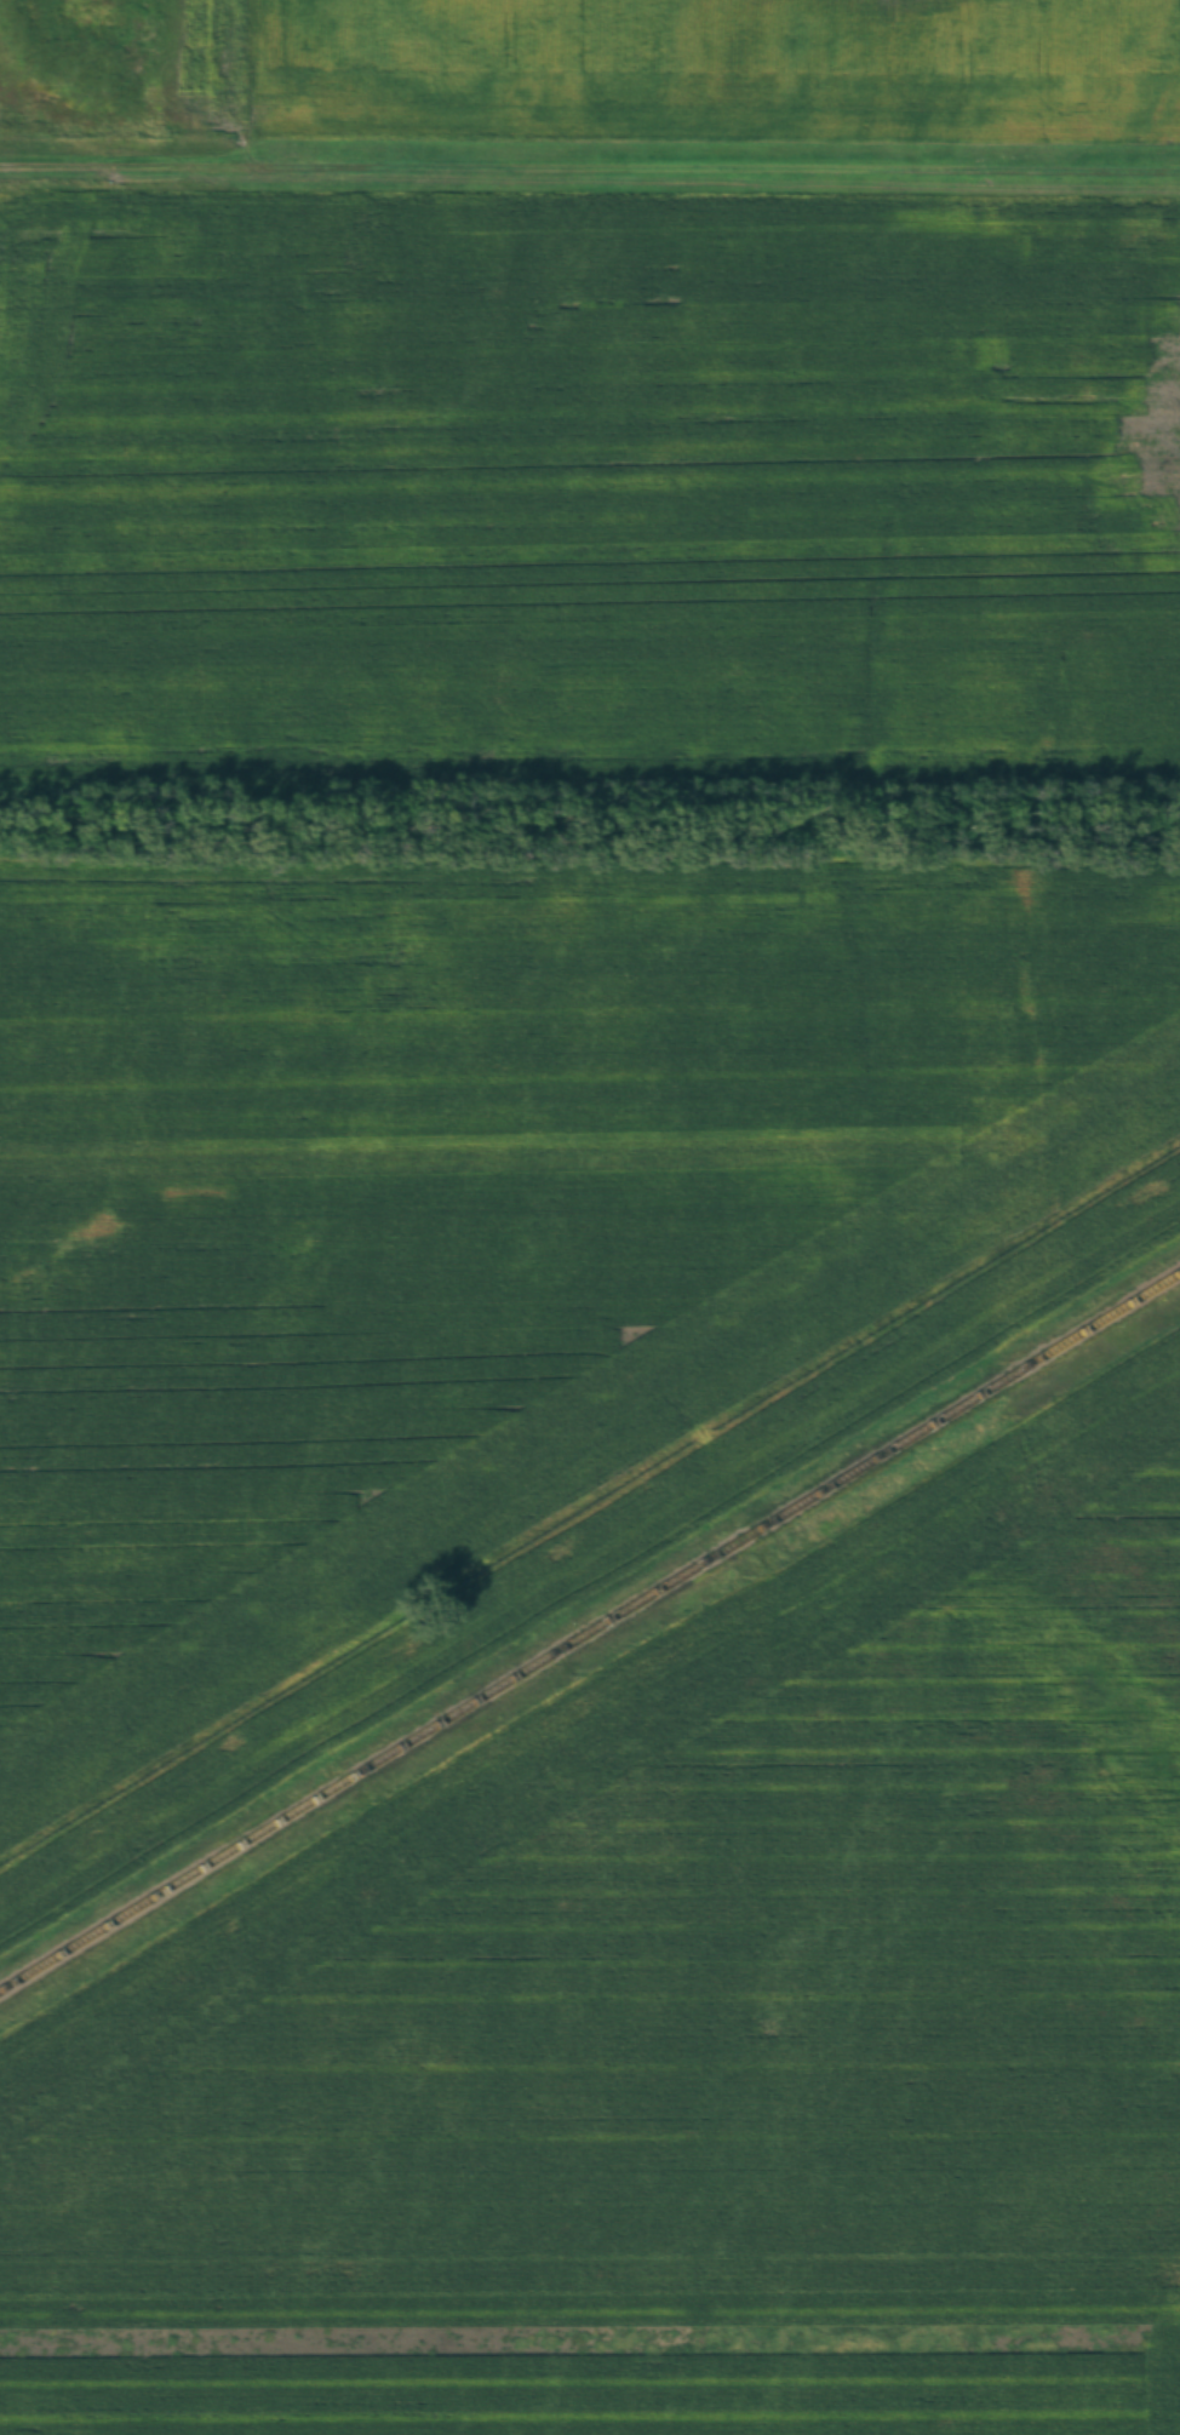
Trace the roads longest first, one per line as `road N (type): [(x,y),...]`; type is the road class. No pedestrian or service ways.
road 1 (residential): [(1179,175),(0,166)]

